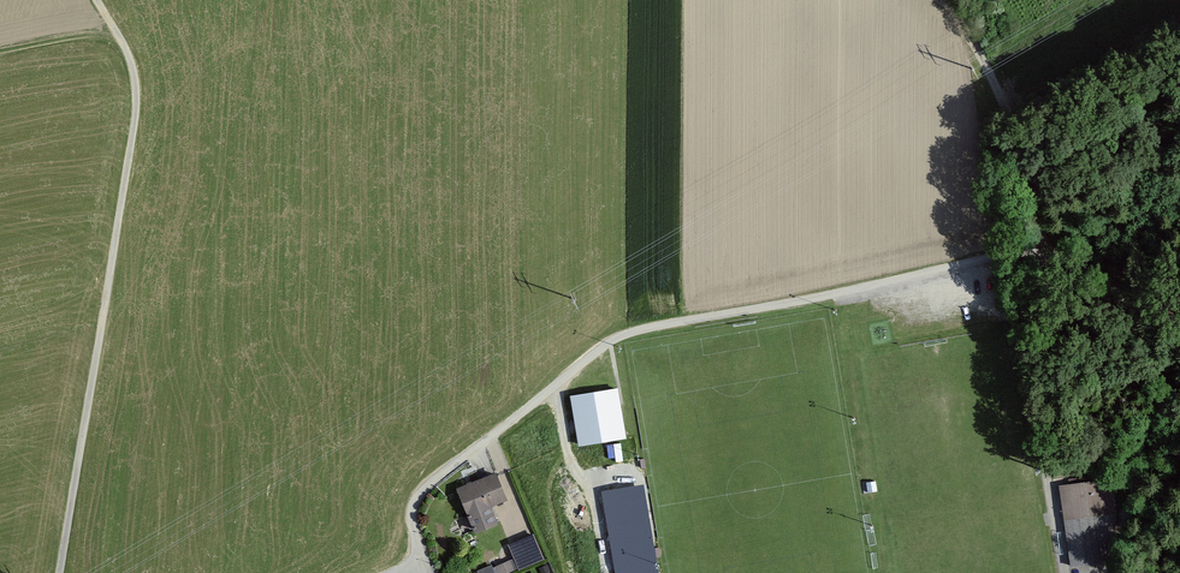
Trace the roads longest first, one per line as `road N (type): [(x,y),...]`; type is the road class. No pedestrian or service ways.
road 1 (residential): [(1108,572),(1167,380),(1151,342),(1113,290),(1083,266),(1044,252),(1003,253),(619,338),(431,483),(411,522),(424,561)]
road 2 (track): [(1064,572),(1028,349),(1044,252),(1000,99),(941,0)]
road 3 (track): [(50,572),(139,103),(135,68),(96,0)]
road 4 (track): [(0,52),(119,37)]

